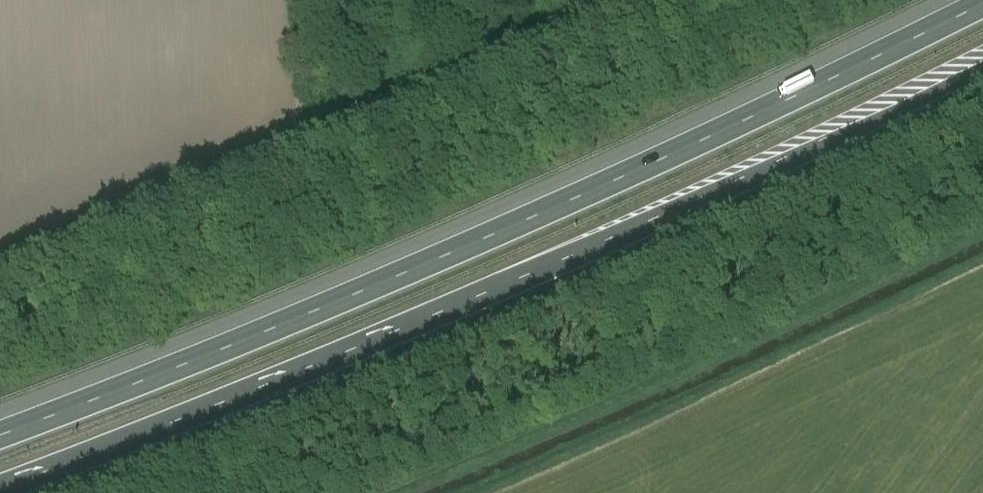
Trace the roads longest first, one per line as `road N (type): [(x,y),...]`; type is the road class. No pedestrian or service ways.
road 1 (motorway): [(982,3),(389,282),(0,436)]
road 2 (motorway): [(0,489),(759,179),(982,69)]

